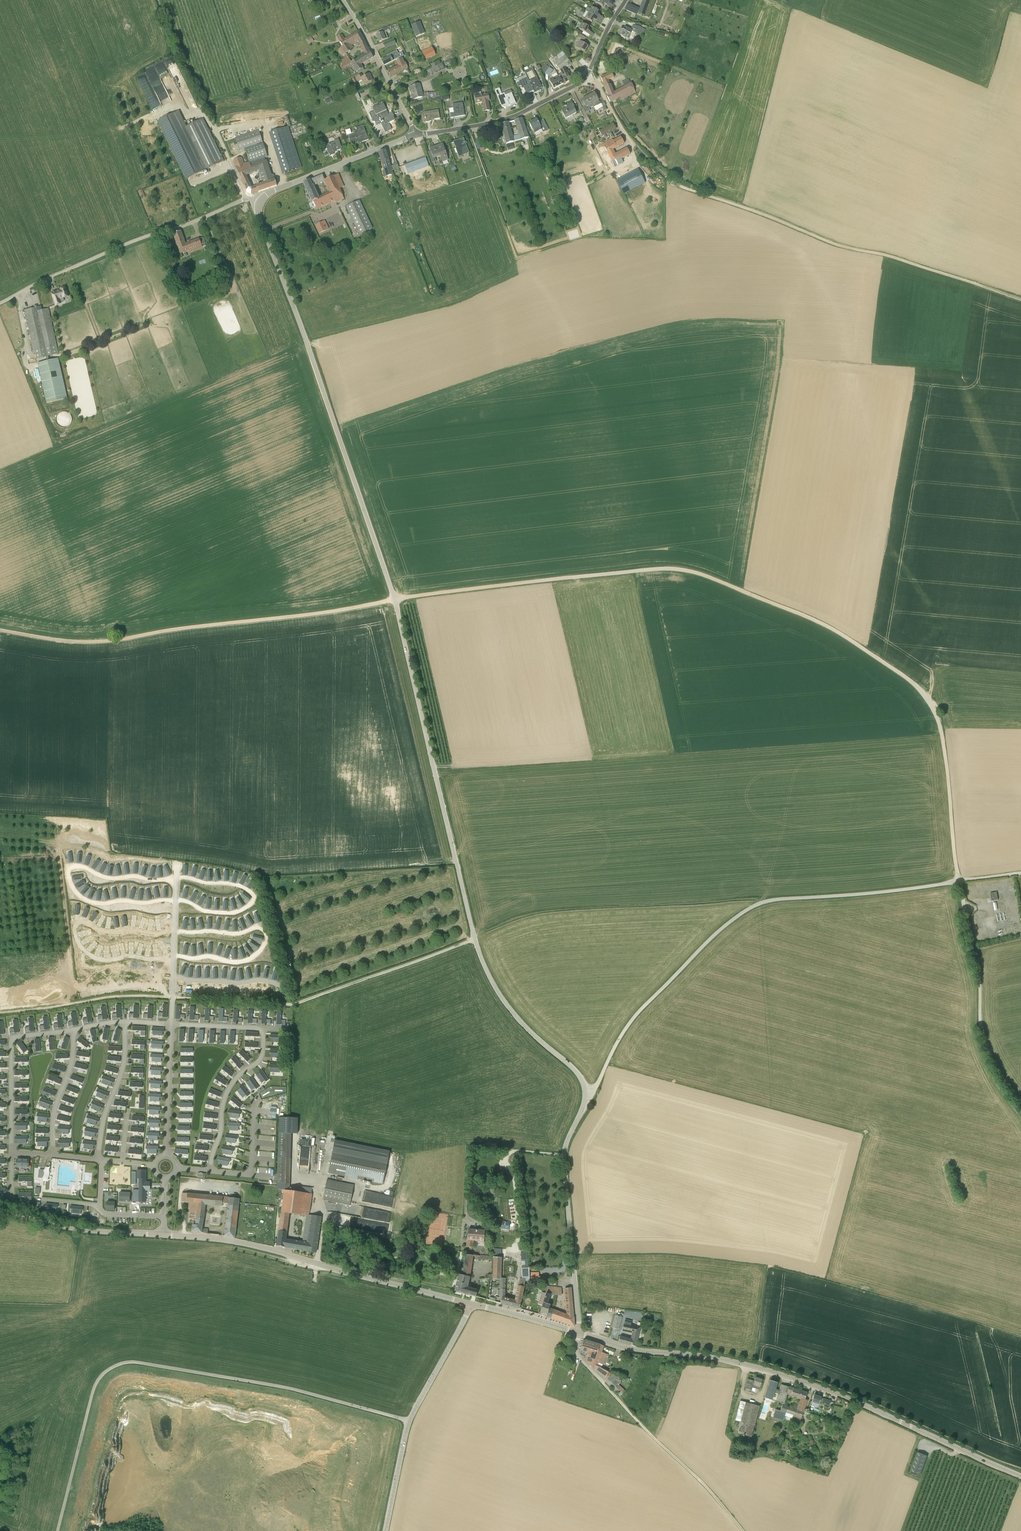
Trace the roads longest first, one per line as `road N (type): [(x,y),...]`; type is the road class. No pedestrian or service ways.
road 1 (unclassified): [(587,1096),(575,1070),(511,1010),(478,950),(392,591),(260,202)]
road 2 (track): [(394,600),(668,569),(820,623),(931,700),(959,881)]
road 3 (unclassified): [(587,1096),(638,1013),(711,938),(757,904),(1020,873)]
road 4 (track): [(0,1013),(131,995),(293,1004),(475,939)]
road 5 (tertiary): [(472,1303),(244,1243),(73,1228),(0,1211)]
road 6 (unclassified): [(409,1421),(288,1388),(121,1363),(96,1383),(57,1530)]
road 7 (tertiary): [(1020,1476),(765,1370),(579,1333)]
road 8 (track): [(1020,299),(686,188),(639,150)]
road 9 (track): [(394,600),(107,641),(0,630)]
road 10 (unclassified): [(0,303),(139,239),(242,200),(260,202)]
road 11 (unclassified): [(579,1333),(564,1159),(587,1096)]
road 12 (track): [(1020,1103),(984,1040),(959,881)]
road 13 (track): [(603,1382),(743,1530)]
road 14 (unclassified): [(416,134),(512,117),(579,83),(590,69)]
road 15 (unclassified): [(260,202),(416,134)]
road 16 (unclassified): [(416,134),(343,0)]
road 17 (track): [(216,131),(158,0)]
road 18 (tertiary): [(409,1421),(472,1303)]

